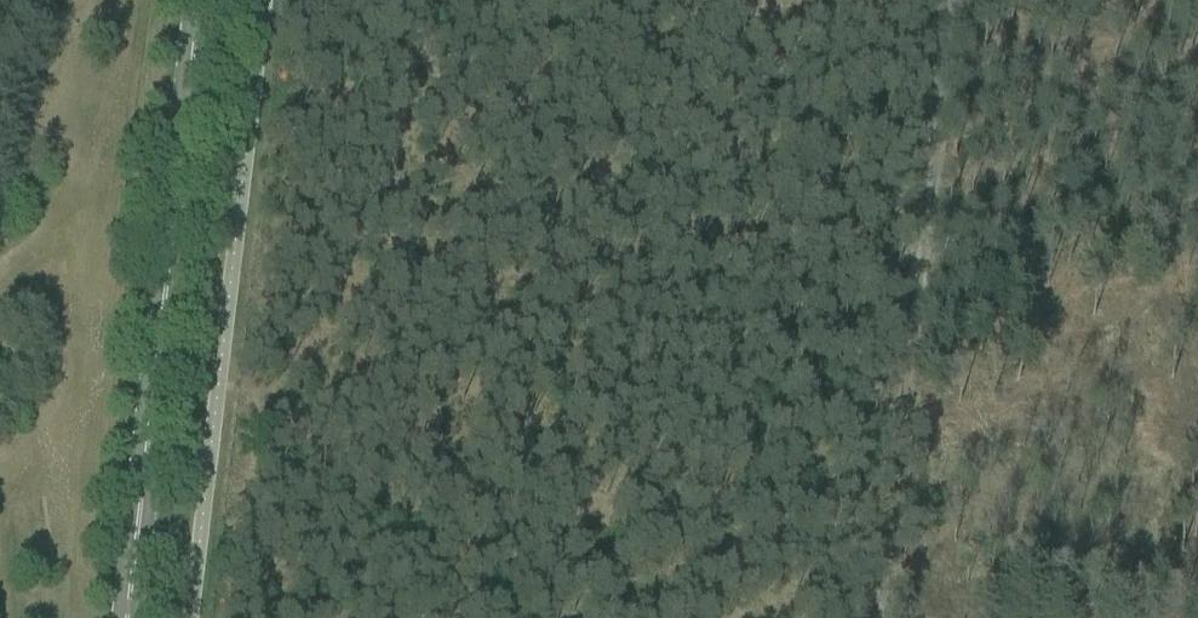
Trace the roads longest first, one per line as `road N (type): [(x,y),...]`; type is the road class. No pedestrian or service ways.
road 1 (secondary): [(127,617),(199,0)]
road 2 (track): [(924,0),(854,617)]

